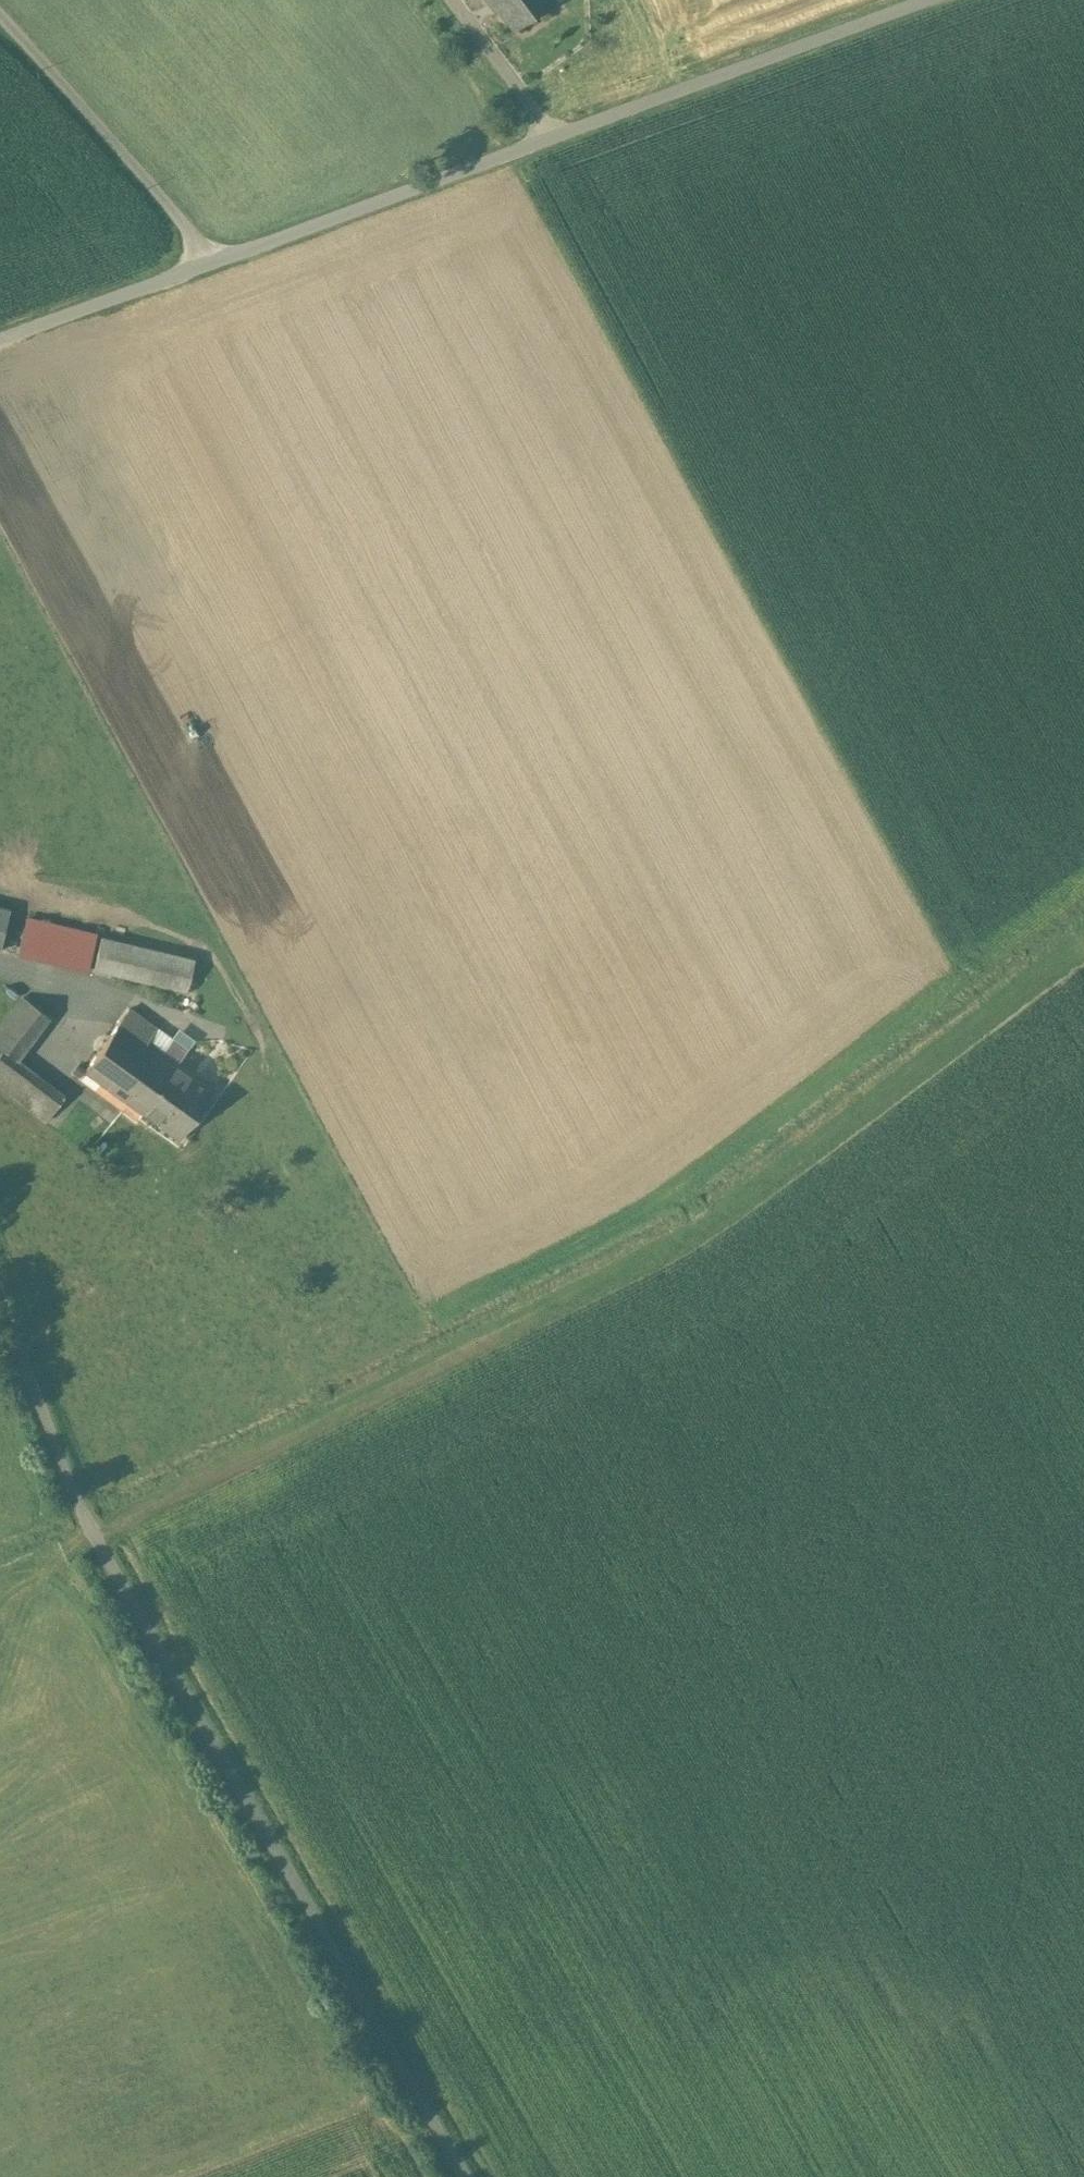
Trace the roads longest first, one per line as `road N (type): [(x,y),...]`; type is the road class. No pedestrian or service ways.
road 1 (unclassified): [(0,1295),(81,1512),(462,2176)]
road 2 (unclassified): [(931,0),(0,339)]

